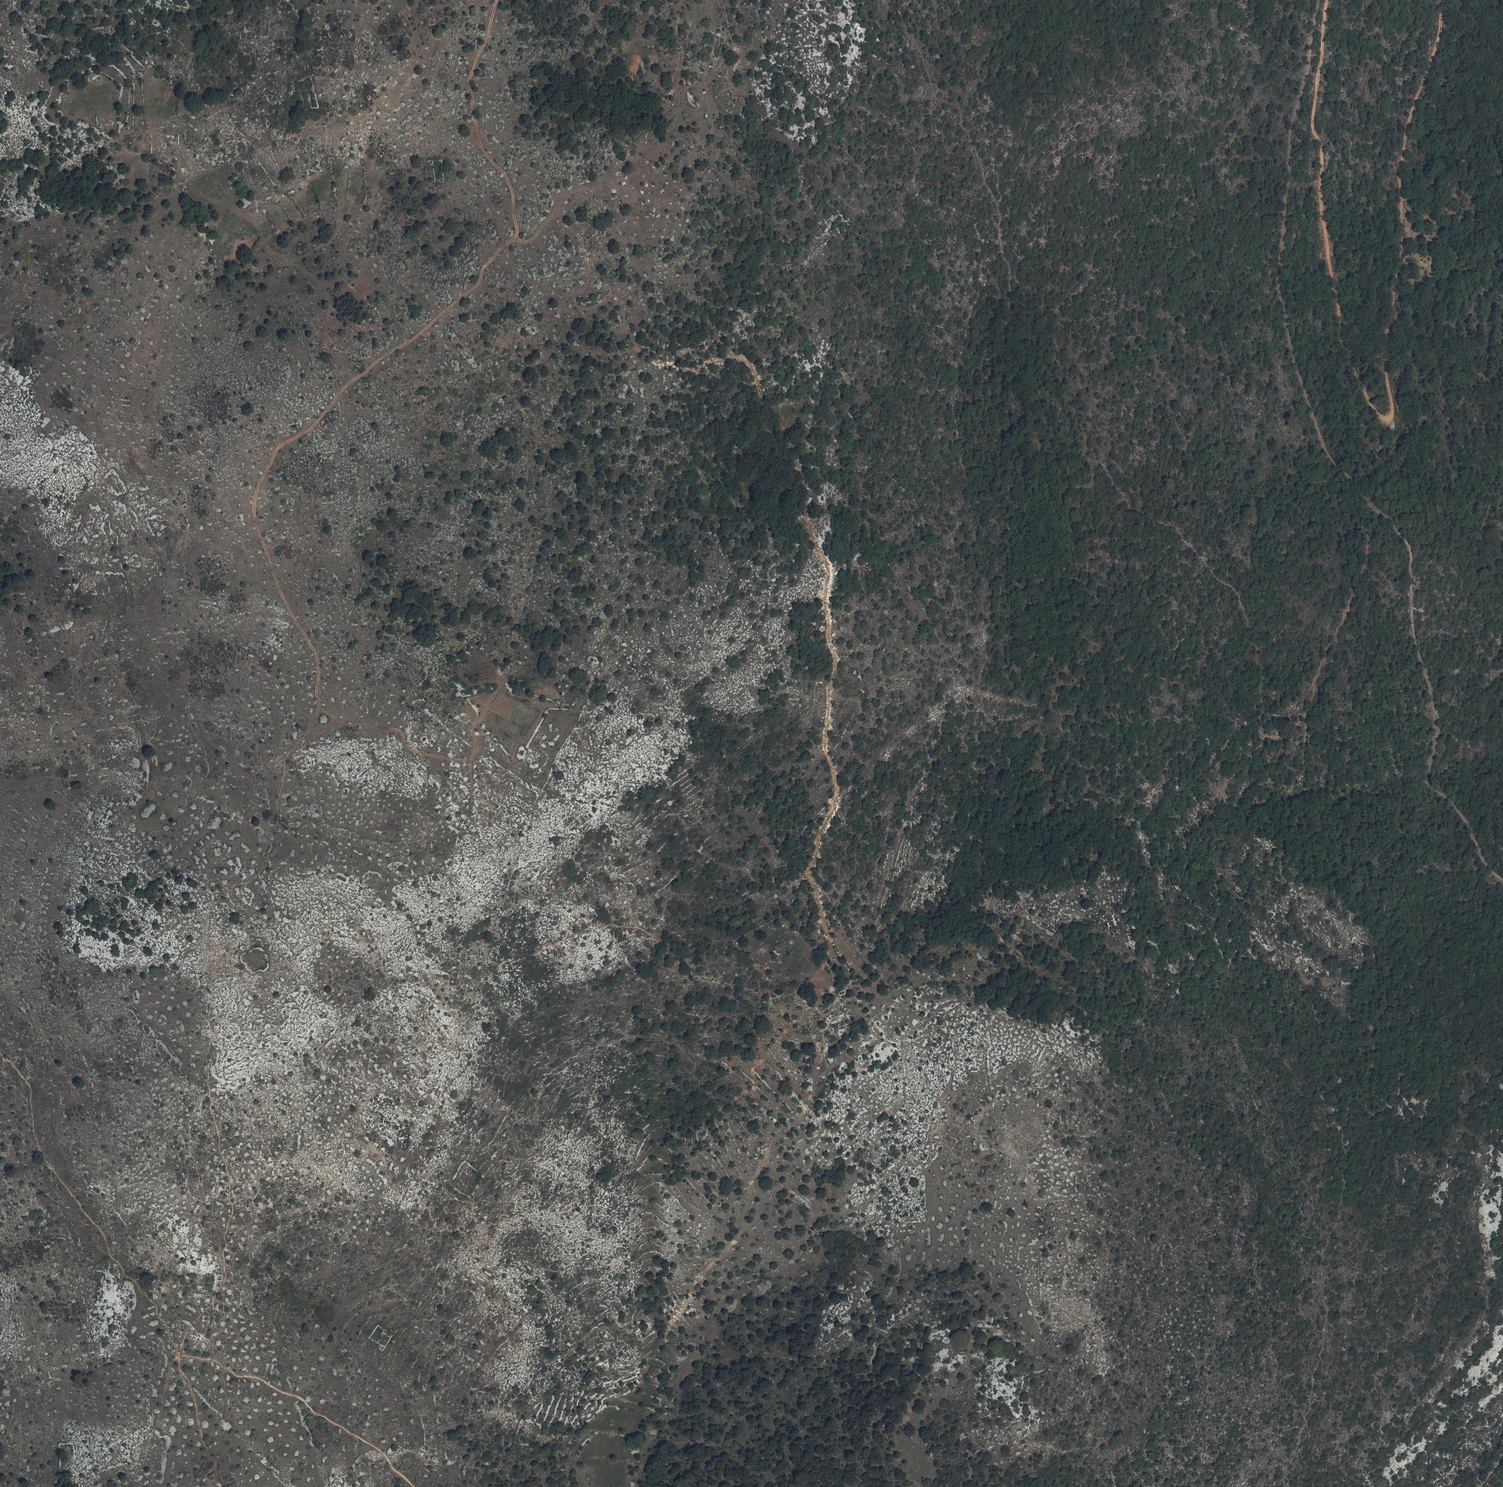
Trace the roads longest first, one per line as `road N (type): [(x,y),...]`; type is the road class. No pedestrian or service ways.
road 1 (track): [(516,237),(523,243),(535,238),(558,212),(583,238),(590,266),(587,285),(574,296),(582,309),(612,299),(649,350),(692,364),(738,355),(756,376),(768,427),(797,463),(810,531),(831,567),(836,661),(826,751),(838,788),(808,877),(830,954),(818,1007),(753,1073)]
road 2 (track): [(467,760),(408,748),(399,731),(339,725),(319,707),(316,654),(280,592),(254,498),(284,444),(317,426),(345,388),(479,284),(483,266),(516,237),(514,198),(479,140),(468,82),(497,0)]
road 3 (track): [(1448,0),(1399,164),(1401,260),(1385,362),(1396,408),(1389,415),(1364,393),(1339,323),(1322,209),(1322,144),(1313,118),(1329,0)]
road 4 (track): [(773,1144),(751,1187),(738,1238),(697,1283),(654,1356)]

